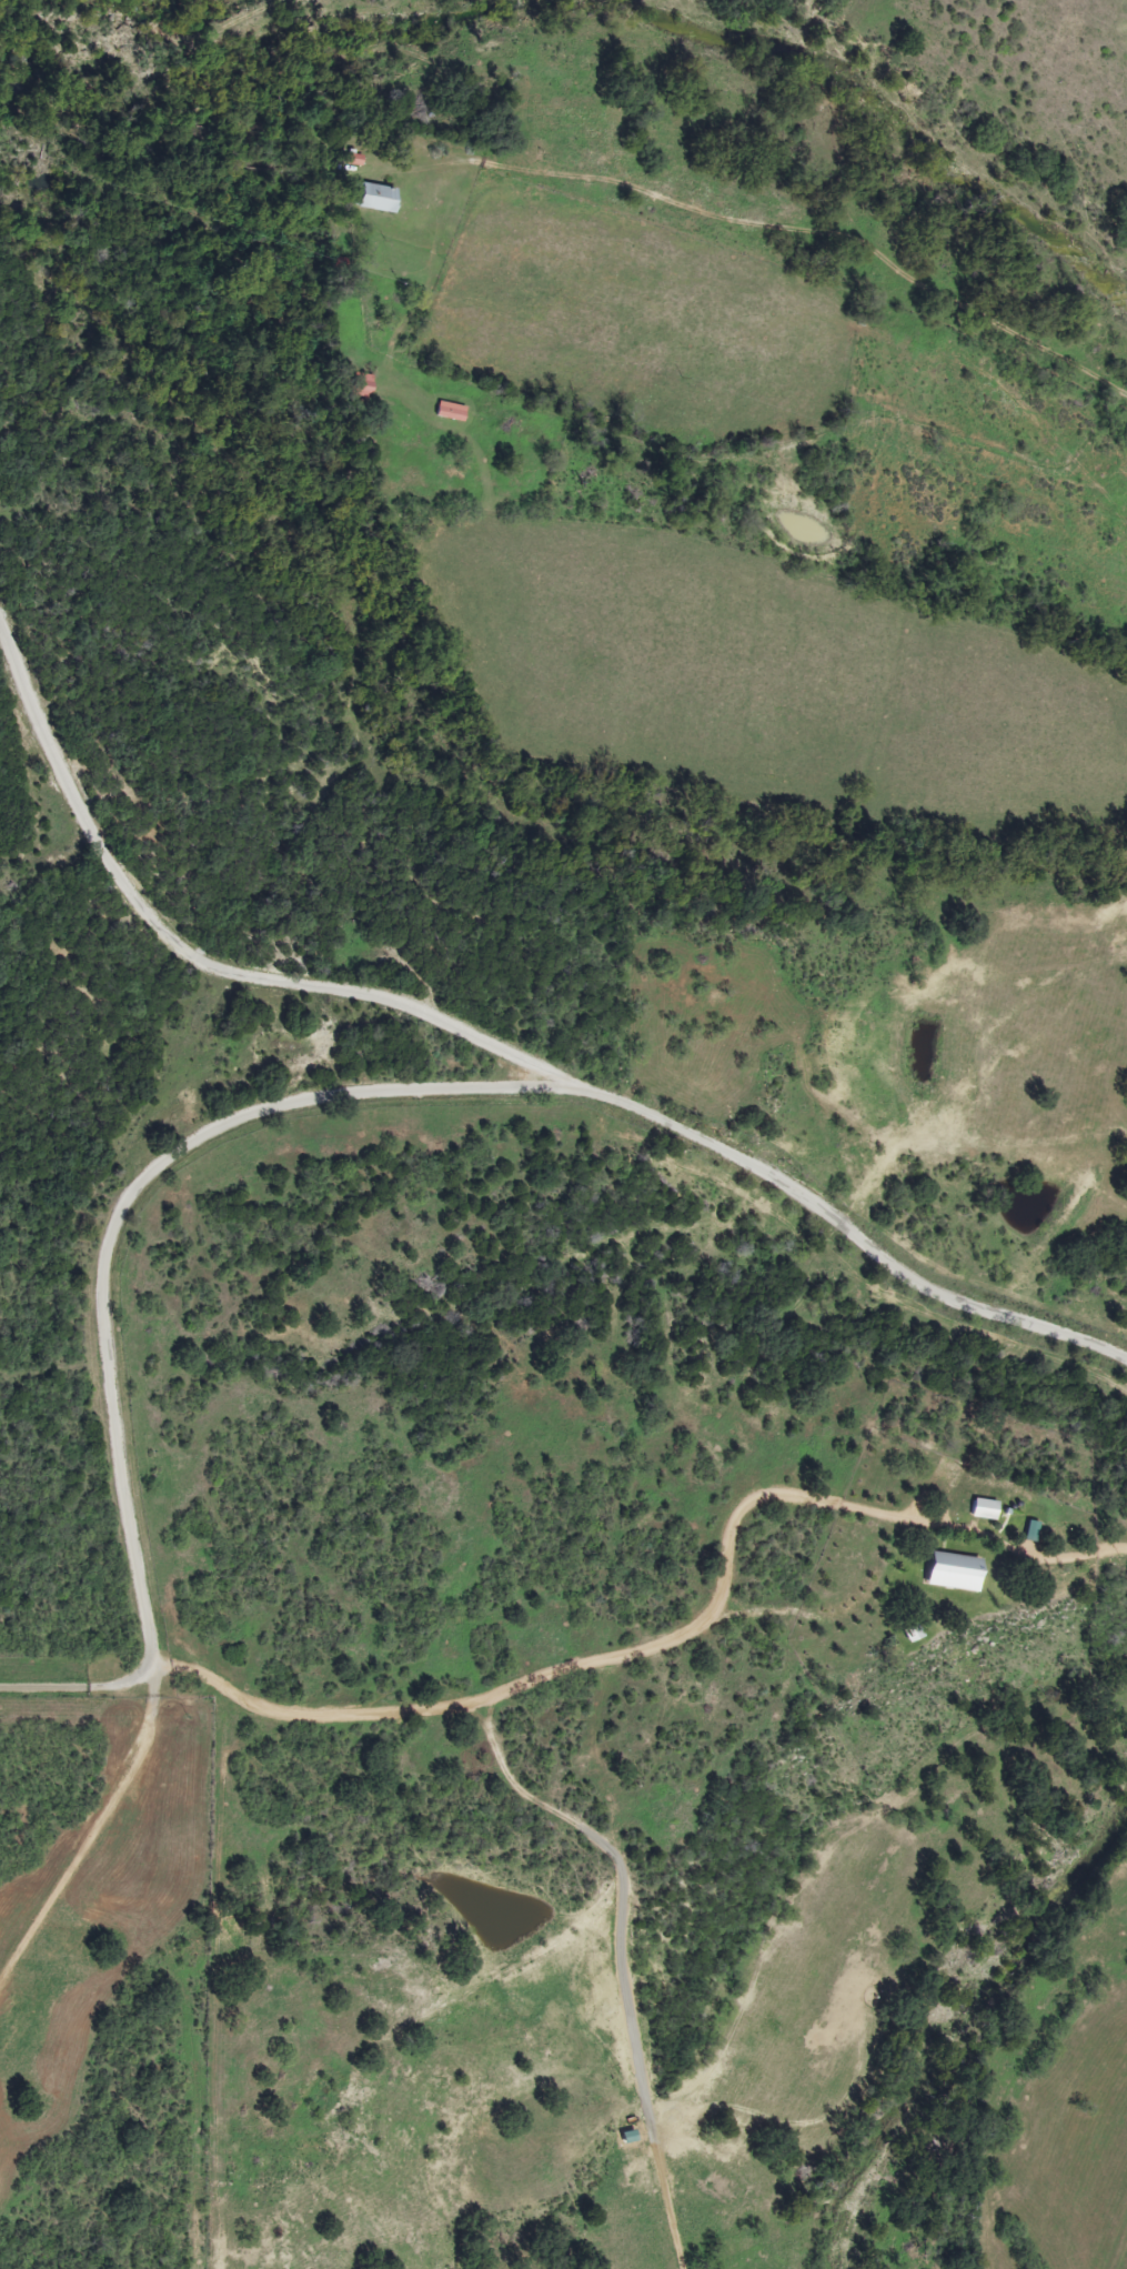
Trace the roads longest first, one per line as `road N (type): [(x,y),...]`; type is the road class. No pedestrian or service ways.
road 1 (residential): [(1126,1355),(972,1306),(905,1275),(764,1173),(502,1044),(380,994),(197,957),(150,915),(112,861),(30,715),(0,632)]
road 2 (residential): [(597,1091),(320,1093),(220,1125),(138,1182),(100,1237),(124,1498),(150,1646),(140,1673),(122,1684),(0,1688)]

